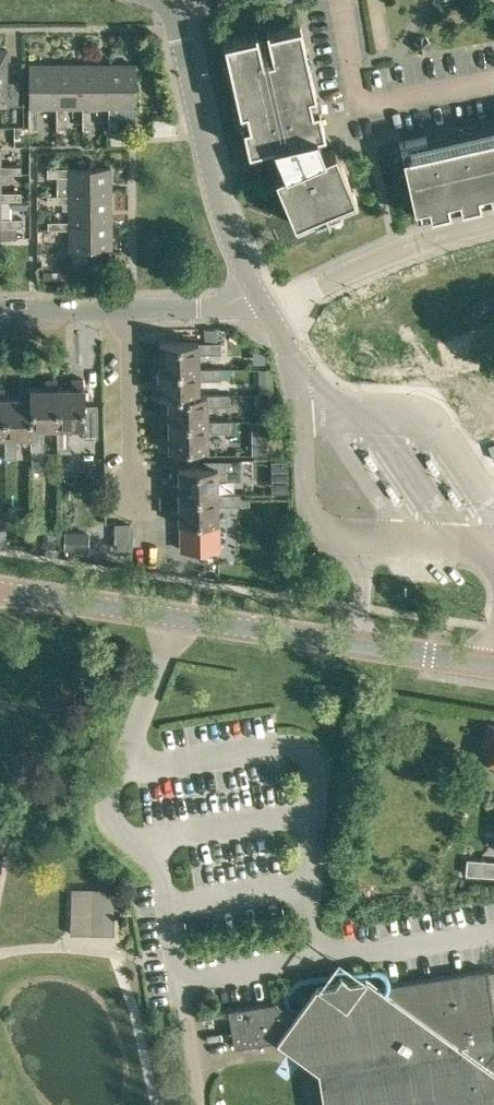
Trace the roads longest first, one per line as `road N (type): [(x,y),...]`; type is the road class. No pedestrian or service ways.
road 1 (tertiary): [(0,590),(357,640)]
road 2 (residential): [(253,287),(200,135),(170,0)]
road 3 (residential): [(268,313),(400,253),(493,223)]
road 4 (residential): [(132,507),(127,312)]
road 5 (residential): [(322,419),(306,442),(315,527),(378,536)]
road 6 (residential): [(372,419),(414,419),(441,436),(493,522)]
road 7 (tertiary): [(357,640),(493,661)]
road 8 (residential): [(127,312),(206,310),(253,287)]
road 9 (residential): [(0,313),(127,312)]

